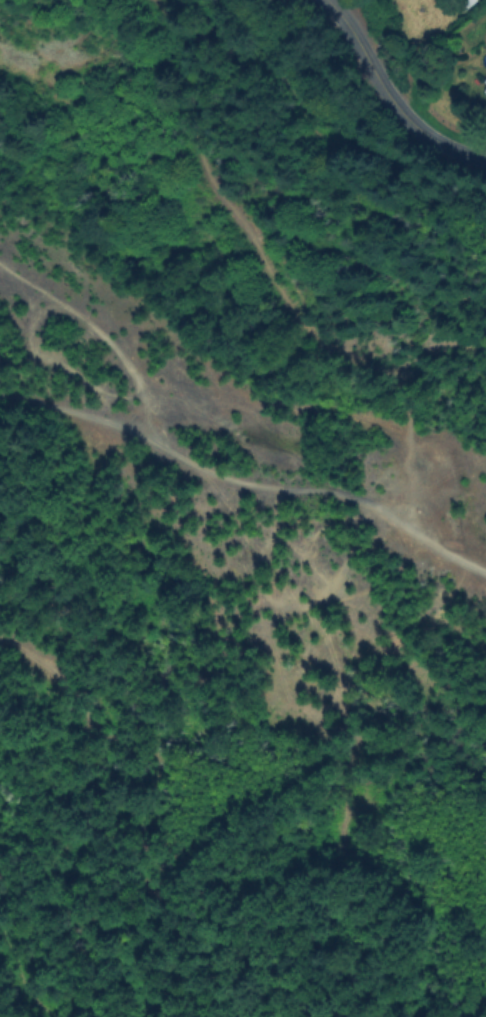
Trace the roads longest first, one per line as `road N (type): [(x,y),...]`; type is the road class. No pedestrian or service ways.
road 1 (tertiary): [(328,0),(419,130),(485,159)]

